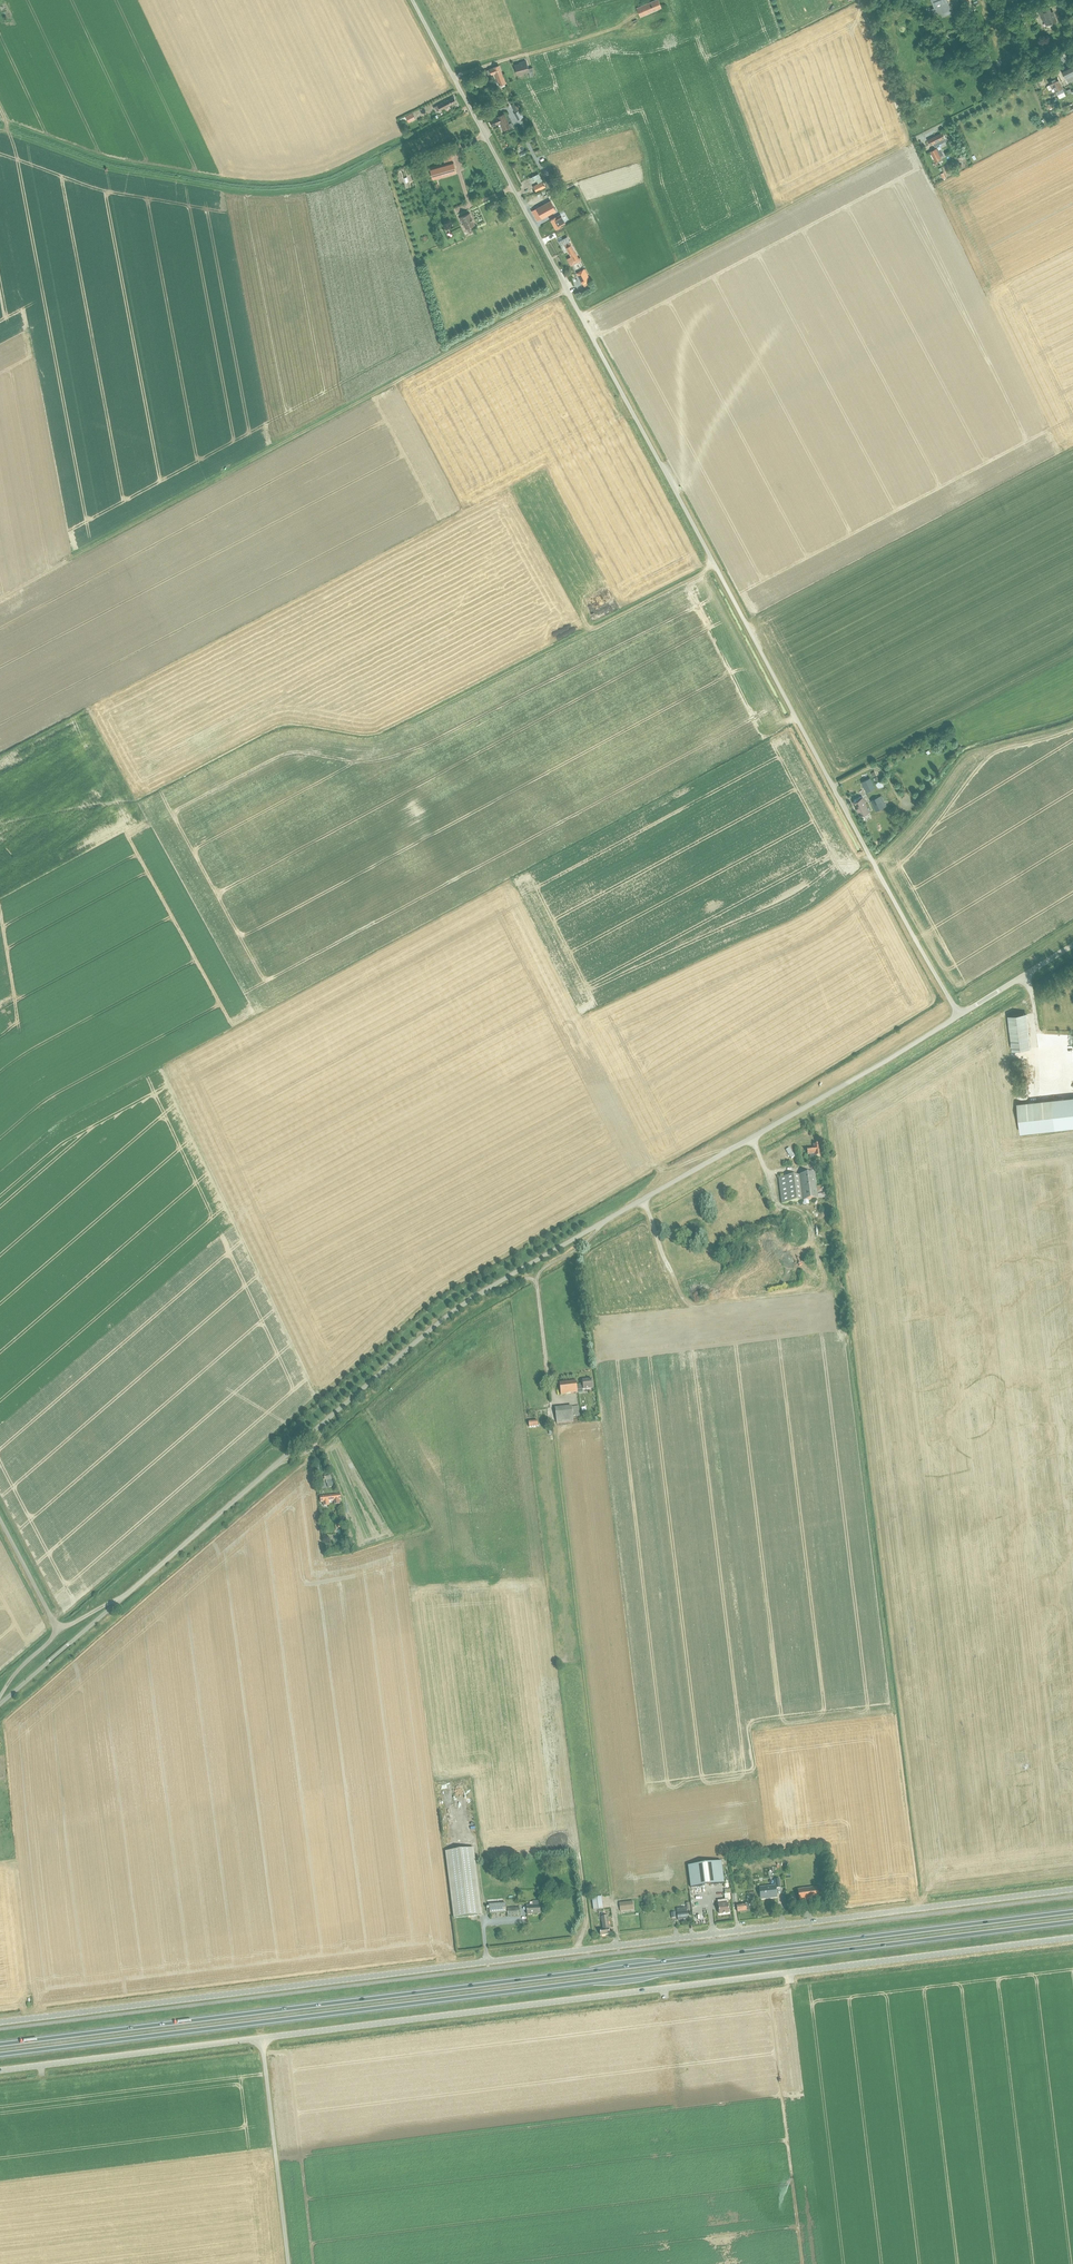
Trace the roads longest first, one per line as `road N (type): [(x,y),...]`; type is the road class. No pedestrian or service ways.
road 1 (unclassified): [(959,1015),(414,0)]
road 2 (unclassified): [(0,2071),(1072,1938)]
road 3 (unclassified): [(0,2022),(1072,1889)]
road 4 (trunk): [(1072,1911),(0,2044)]
road 5 (trunk): [(0,2054),(1072,1921)]
road 6 (track): [(618,1946),(556,1432)]
road 7 (unclassified): [(115,1603),(479,1294)]
road 8 (unclassified): [(599,1225),(959,1015)]
road 9 (track): [(580,314),(914,139)]
road 10 (unclassified): [(1072,49),(914,139)]
road 11 (unclassified): [(0,1701),(115,1603)]
road 12 (unclassified): [(599,1225),(536,1282),(523,1278),(479,1294)]
road 13 (unclassified): [(479,1294),(599,1225)]
road 14 (unclassified): [(959,1015),(1072,945)]
road 15 (unclassified): [(57,1627),(0,1519)]

